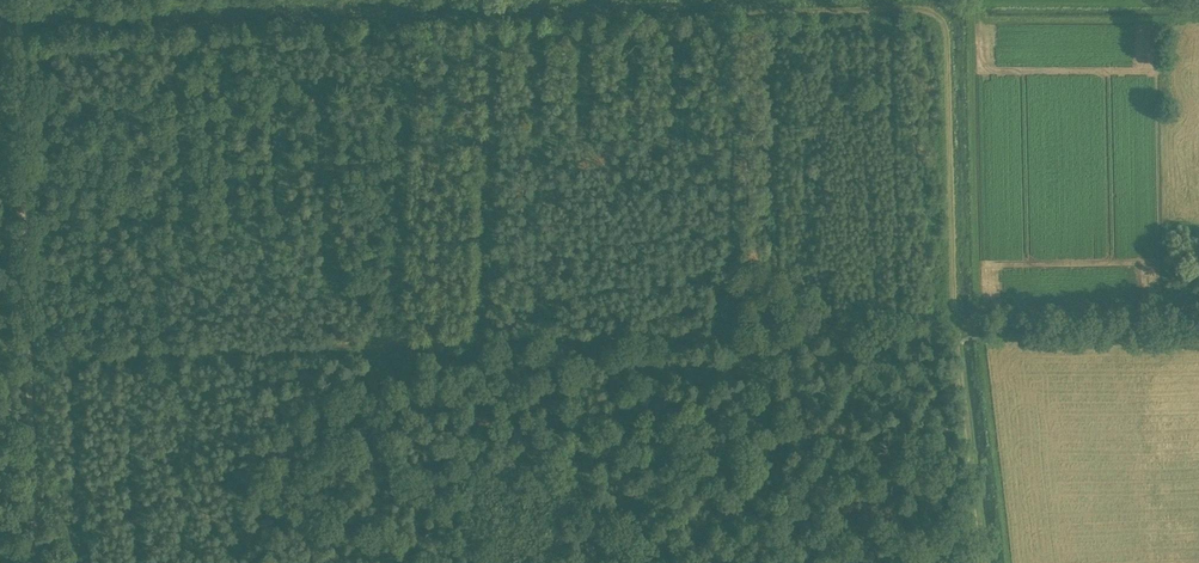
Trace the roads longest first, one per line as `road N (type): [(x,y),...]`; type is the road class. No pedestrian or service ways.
road 1 (track): [(0,359),(954,327)]
road 2 (track): [(20,43),(36,562)]
road 3 (track): [(954,327),(1198,321)]

